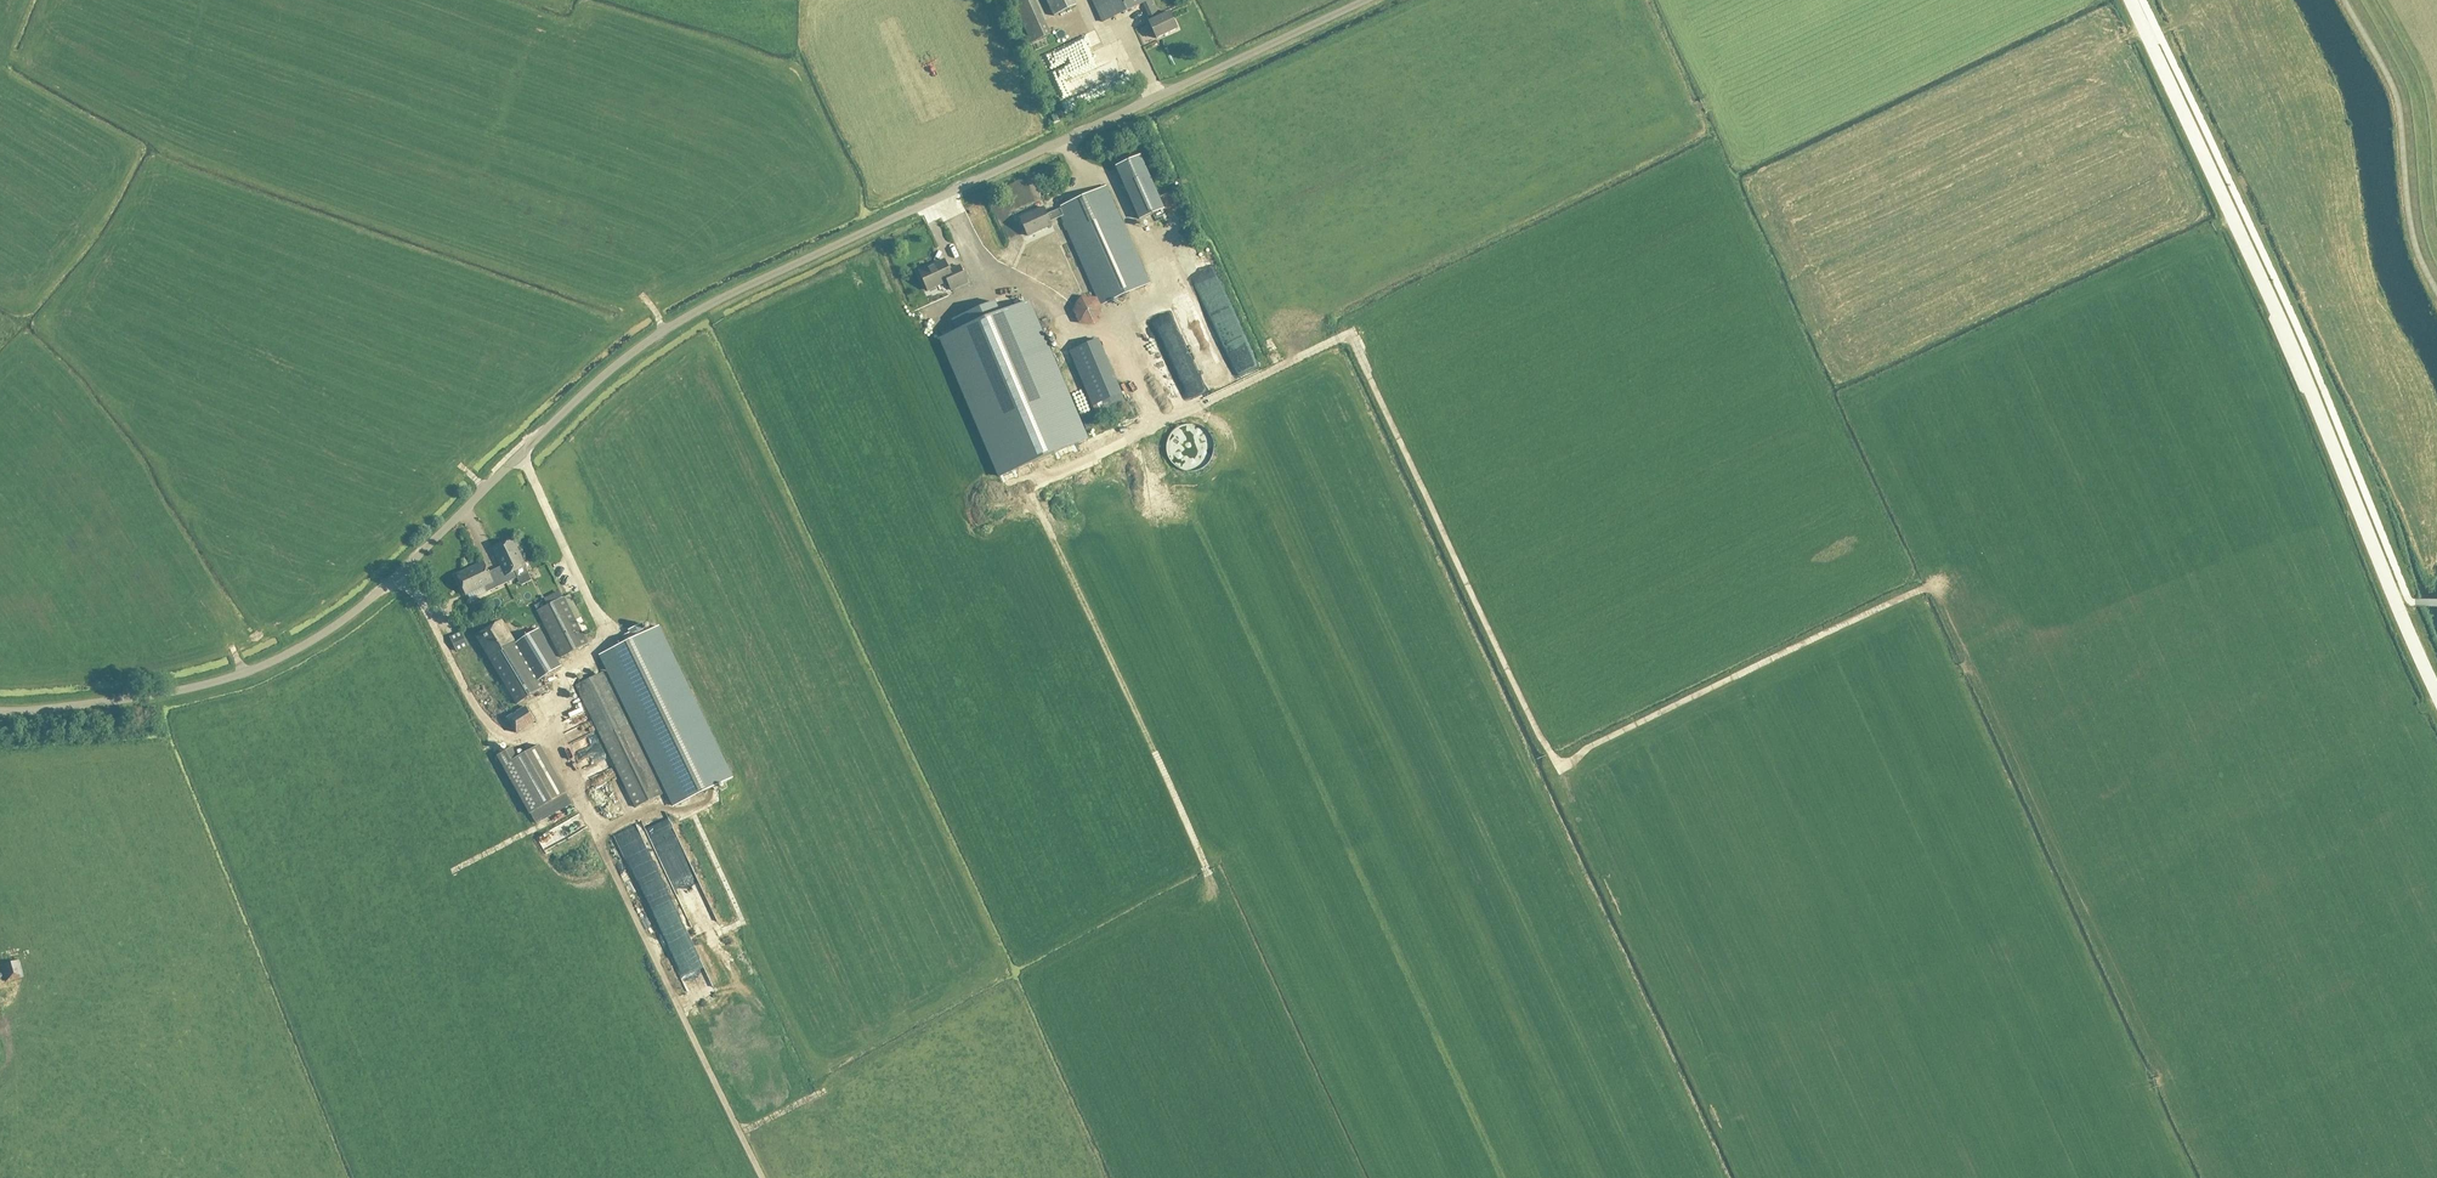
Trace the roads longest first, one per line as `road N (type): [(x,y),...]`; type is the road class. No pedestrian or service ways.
road 1 (unclassified): [(0,711),(159,695),(270,663),(369,599),(565,409),(680,320),(1365,0)]
road 2 (tertiary): [(2436,697),(2308,381),(2129,0)]

